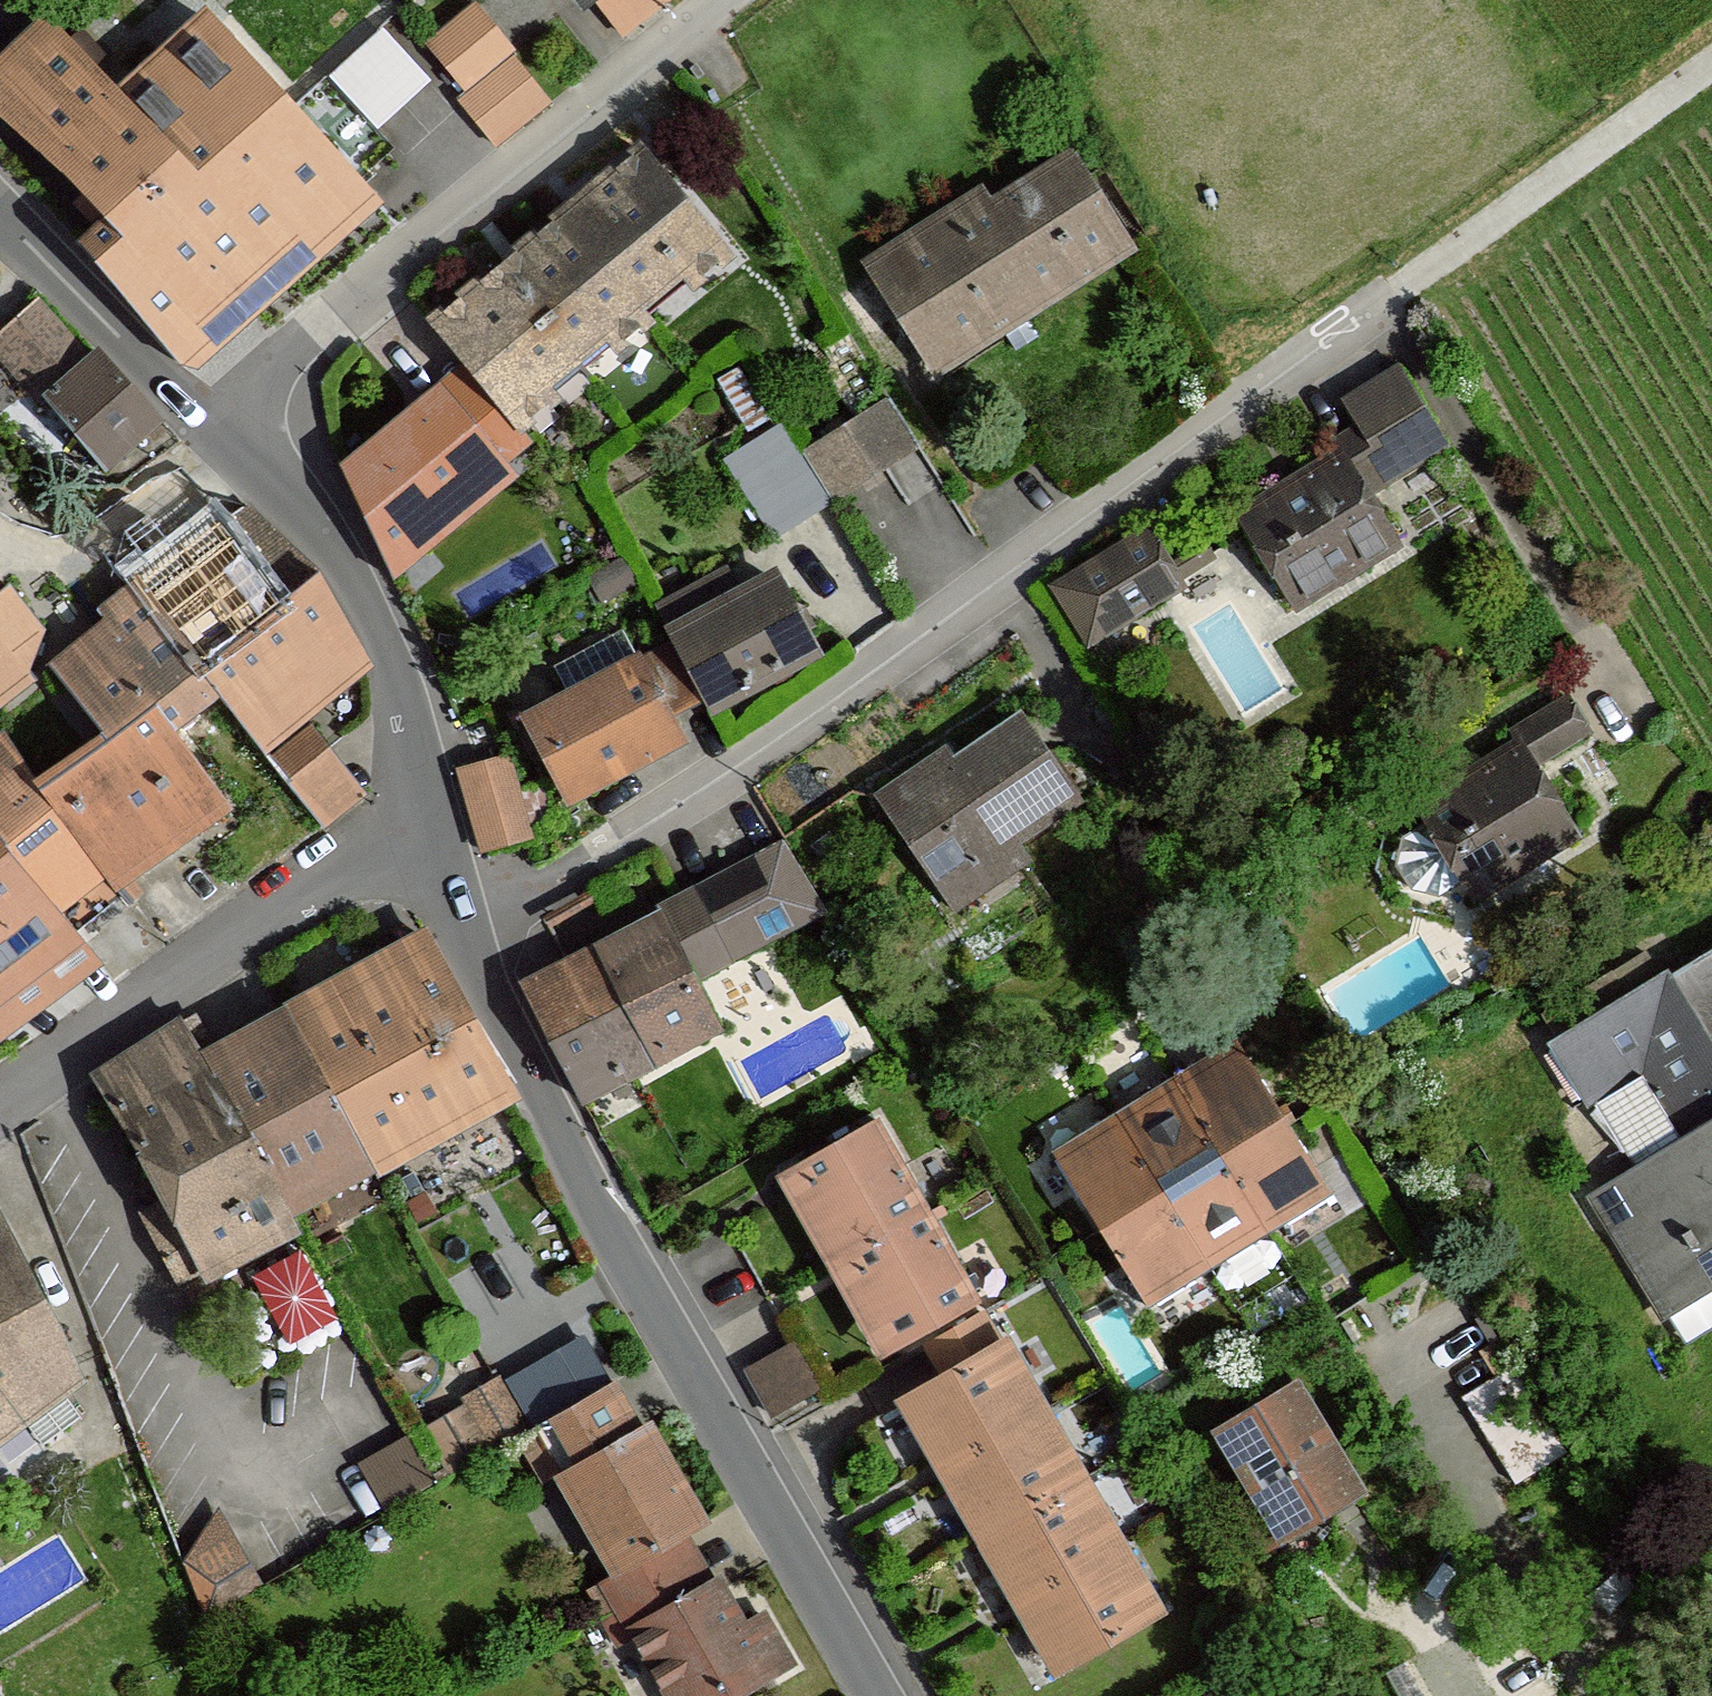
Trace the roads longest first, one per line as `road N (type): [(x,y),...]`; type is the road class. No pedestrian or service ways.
road 1 (residential): [(463,923),(561,878),(742,764),(1409,283)]
road 2 (residential): [(879,1695),(571,1160),(463,923)]
road 3 (residential): [(729,0),(211,421)]
road 4 (residential): [(0,1104),(295,897),(431,817)]
road 5 (residential): [(431,817),(406,700),(366,593),(325,533),(211,421)]
road 6 (track): [(1711,63),(1409,283)]
road 7 (residential): [(211,421),(0,213)]

